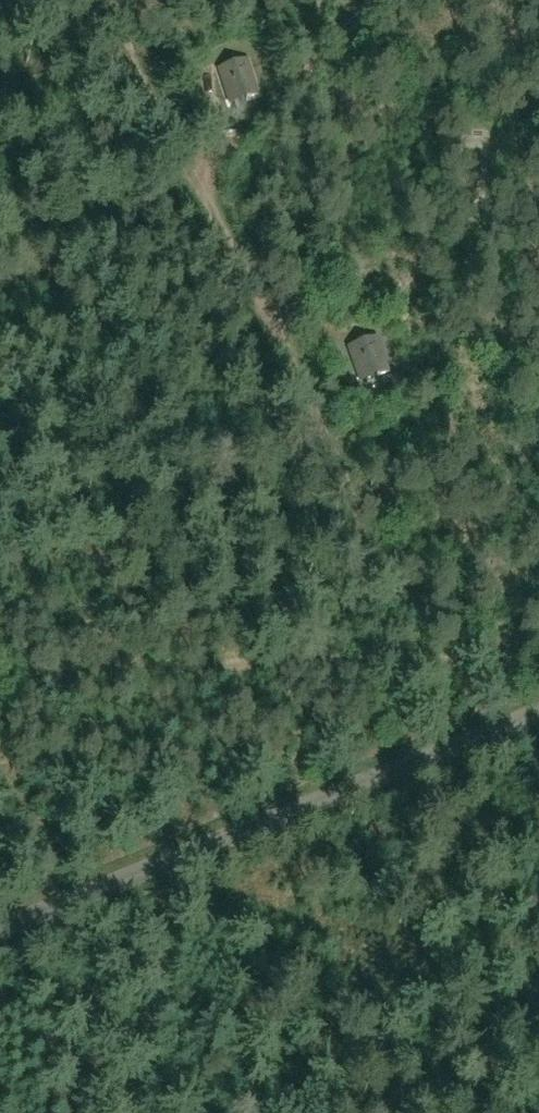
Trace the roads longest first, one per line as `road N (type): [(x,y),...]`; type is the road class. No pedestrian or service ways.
road 1 (unclassified): [(0,927),(538,713)]
road 2 (track): [(195,189),(393,586),(457,665)]
road 3 (track): [(0,684),(457,665)]
road 4 (track): [(129,1112),(173,859)]
road 5 (track): [(195,189),(100,0)]

